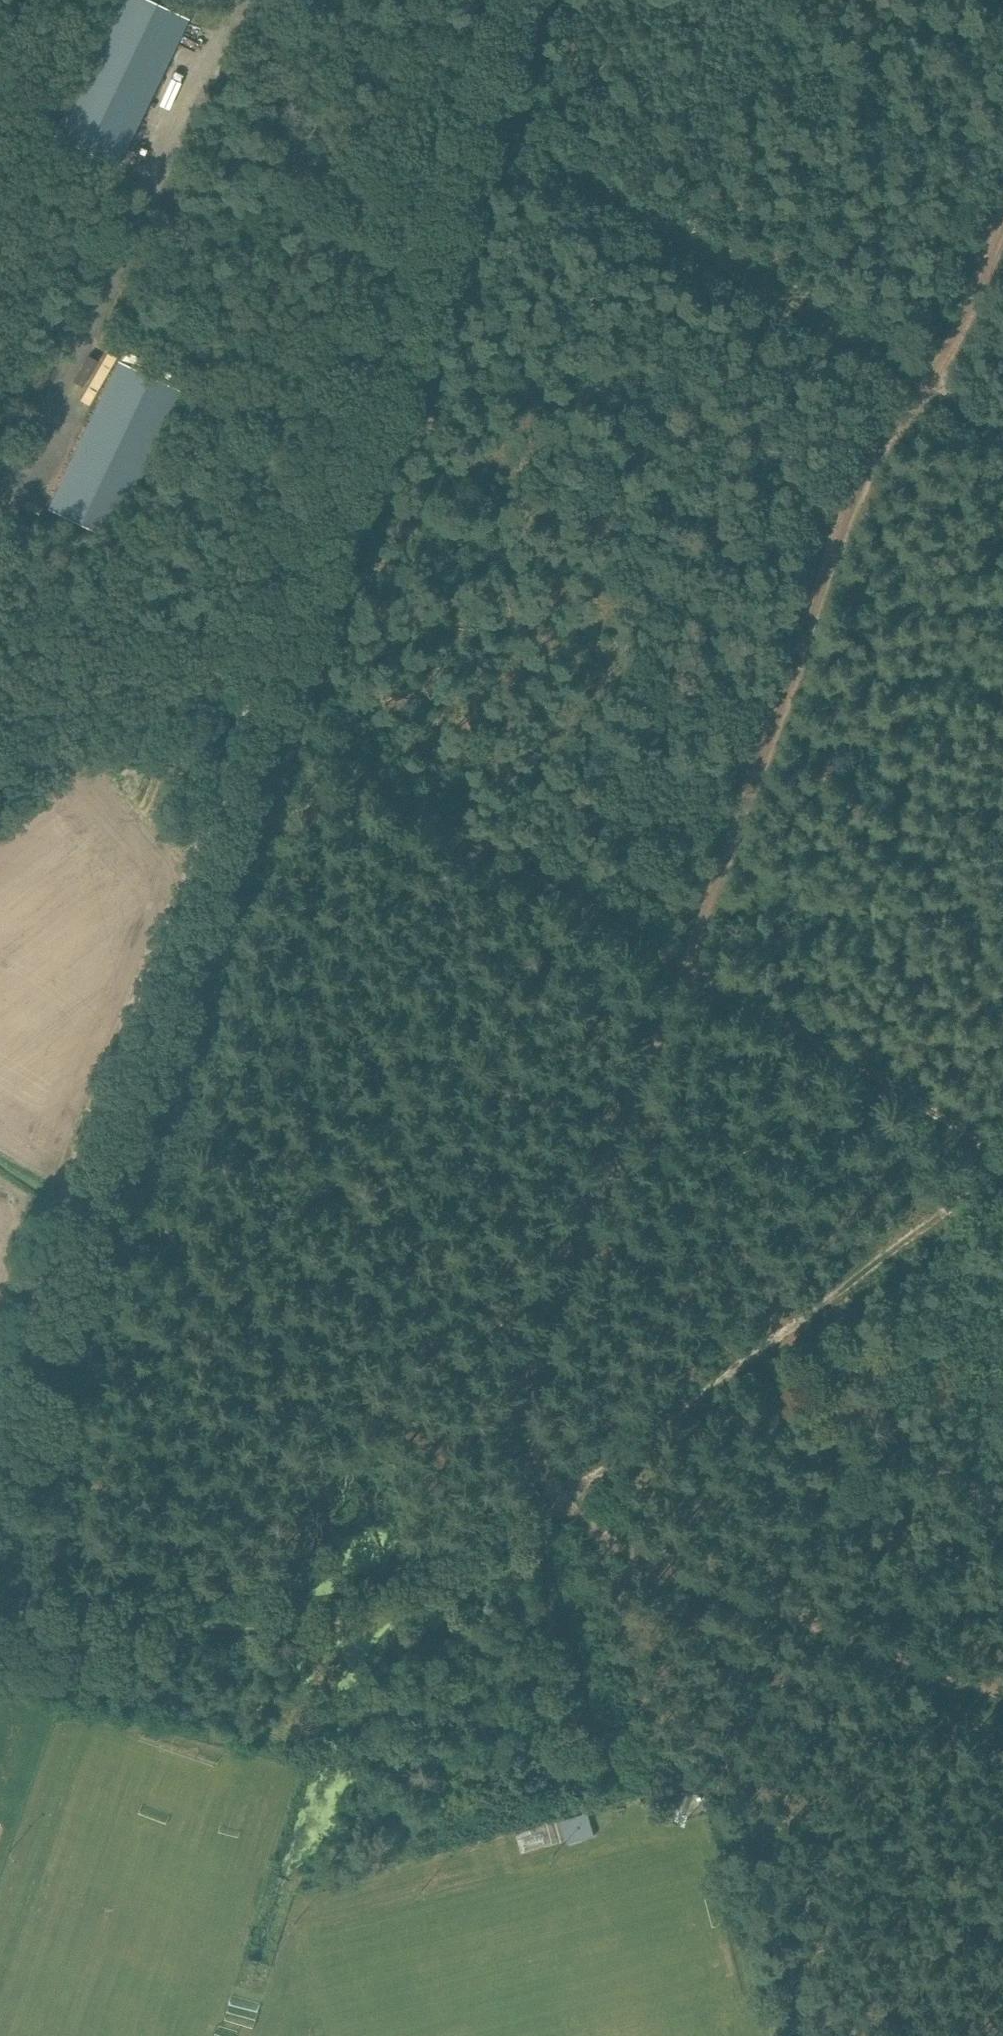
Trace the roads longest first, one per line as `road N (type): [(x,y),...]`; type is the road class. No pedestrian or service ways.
road 1 (track): [(0,1384),(486,0)]

